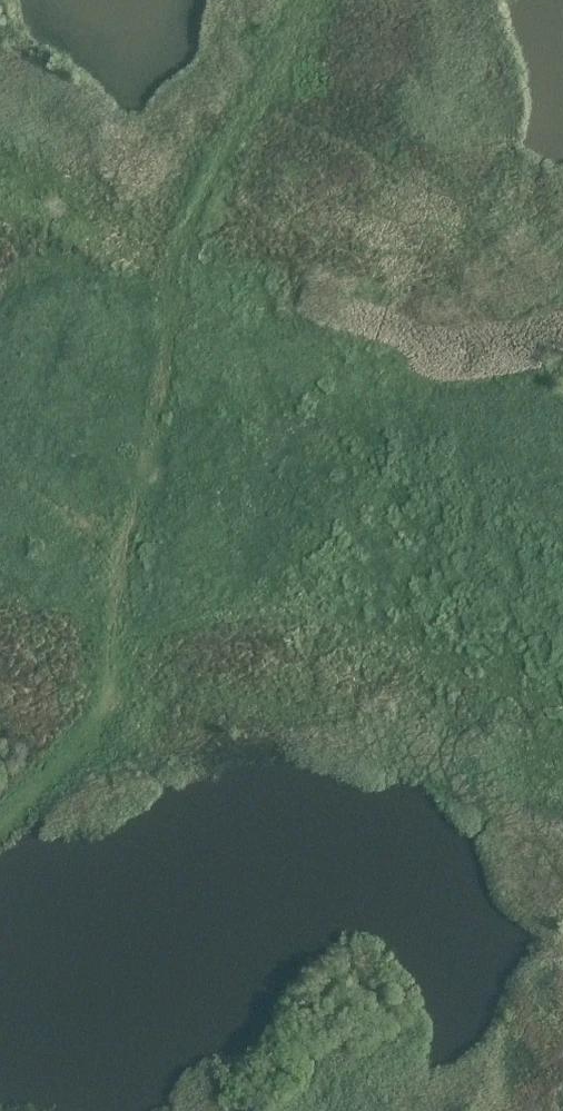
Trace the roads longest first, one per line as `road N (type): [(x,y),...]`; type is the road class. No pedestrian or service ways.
road 1 (track): [(106,712),(0,822)]

